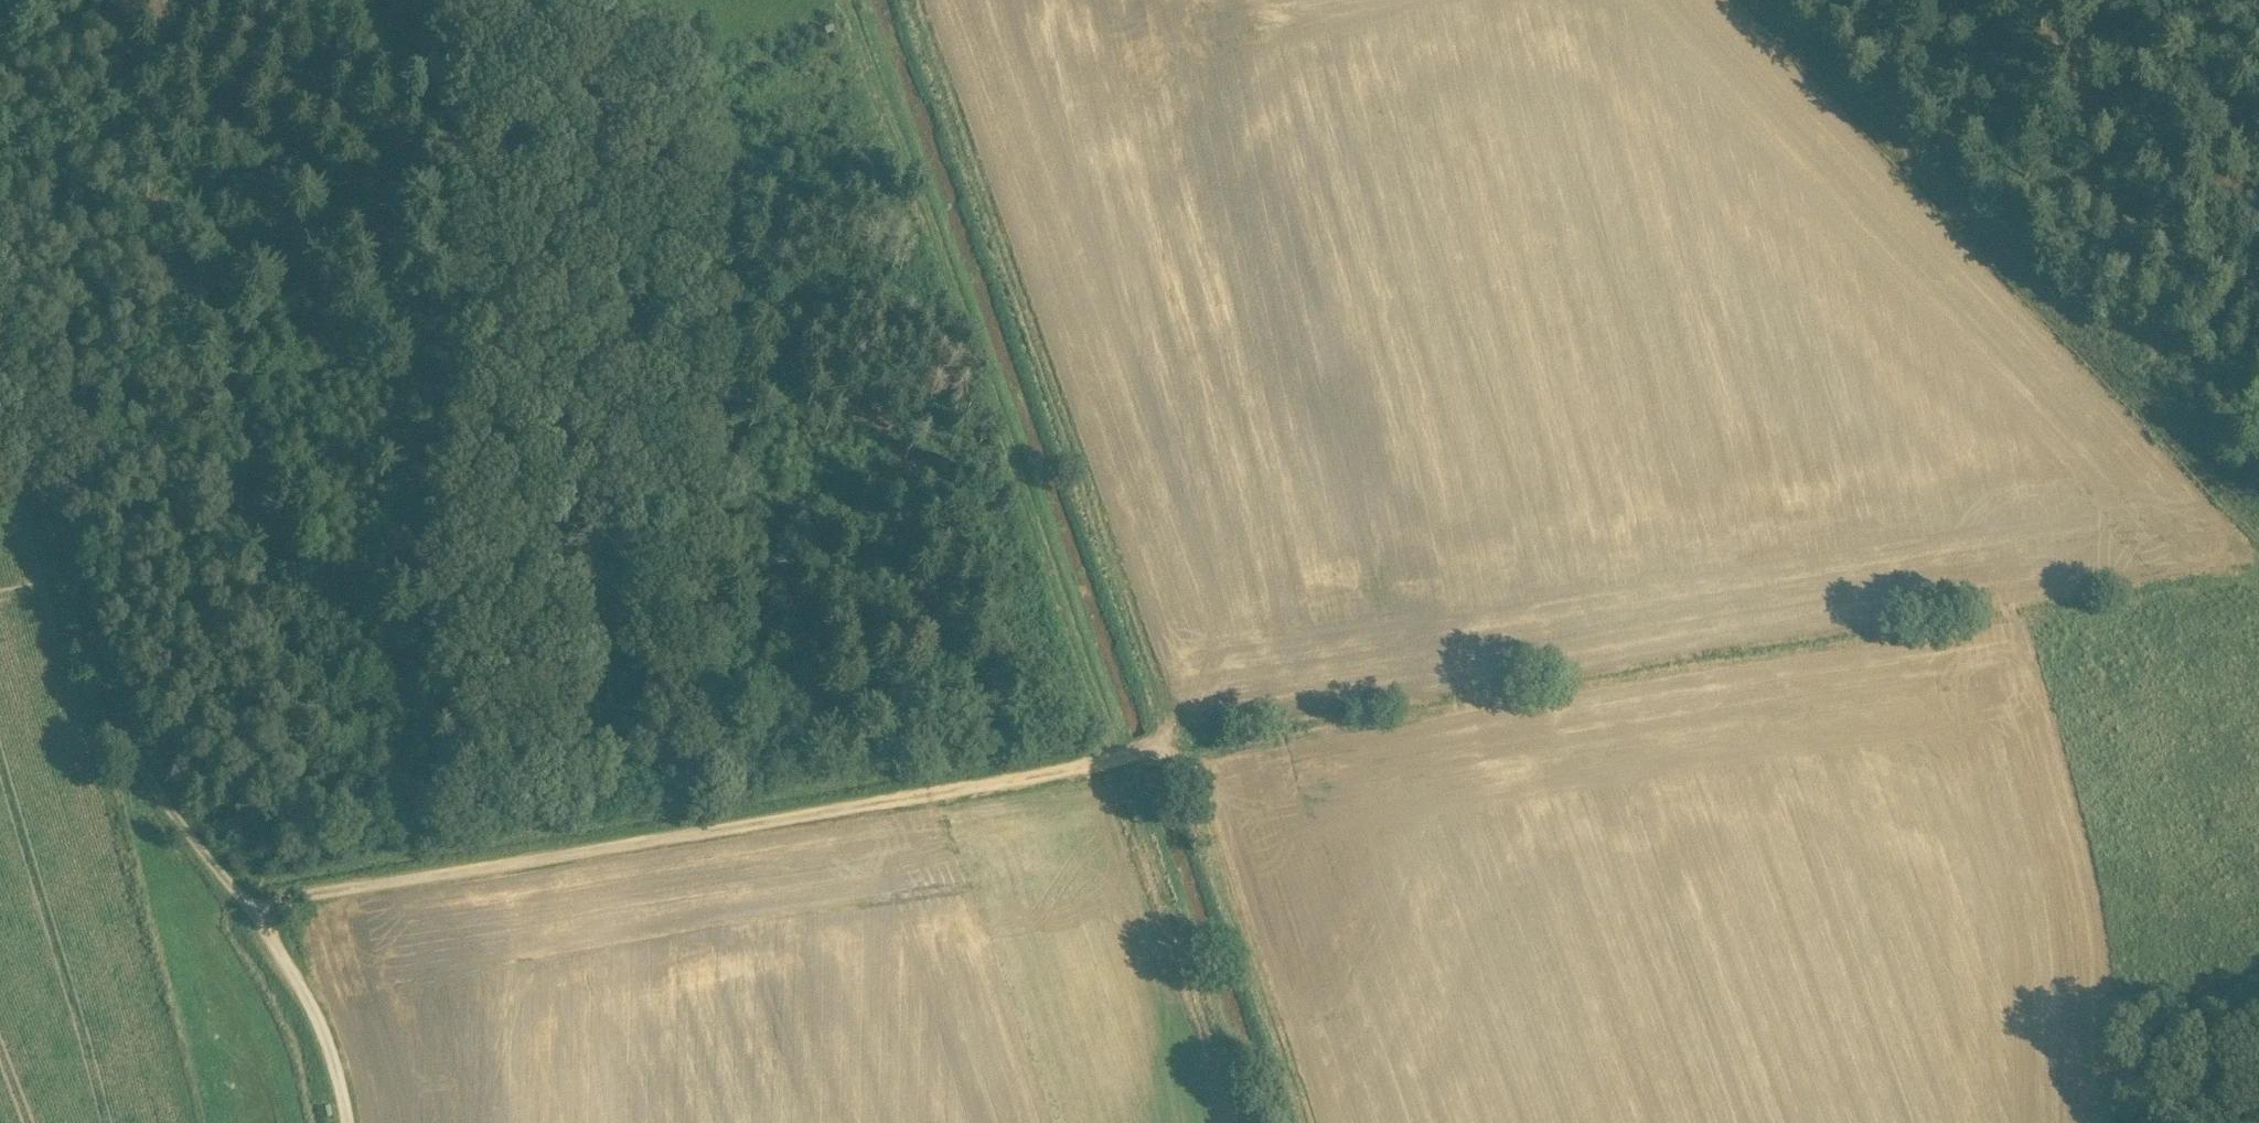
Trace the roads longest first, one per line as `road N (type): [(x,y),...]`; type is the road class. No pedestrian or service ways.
road 1 (track): [(248,910),(1101,764)]
road 2 (track): [(348,1122),(323,1029),(295,975),(134,767),(40,472)]
road 3 (track): [(1066,668),(1101,764),(1168,753),(1205,774),(1234,892)]
road 4 (track): [(40,472),(34,389),(0,302)]

